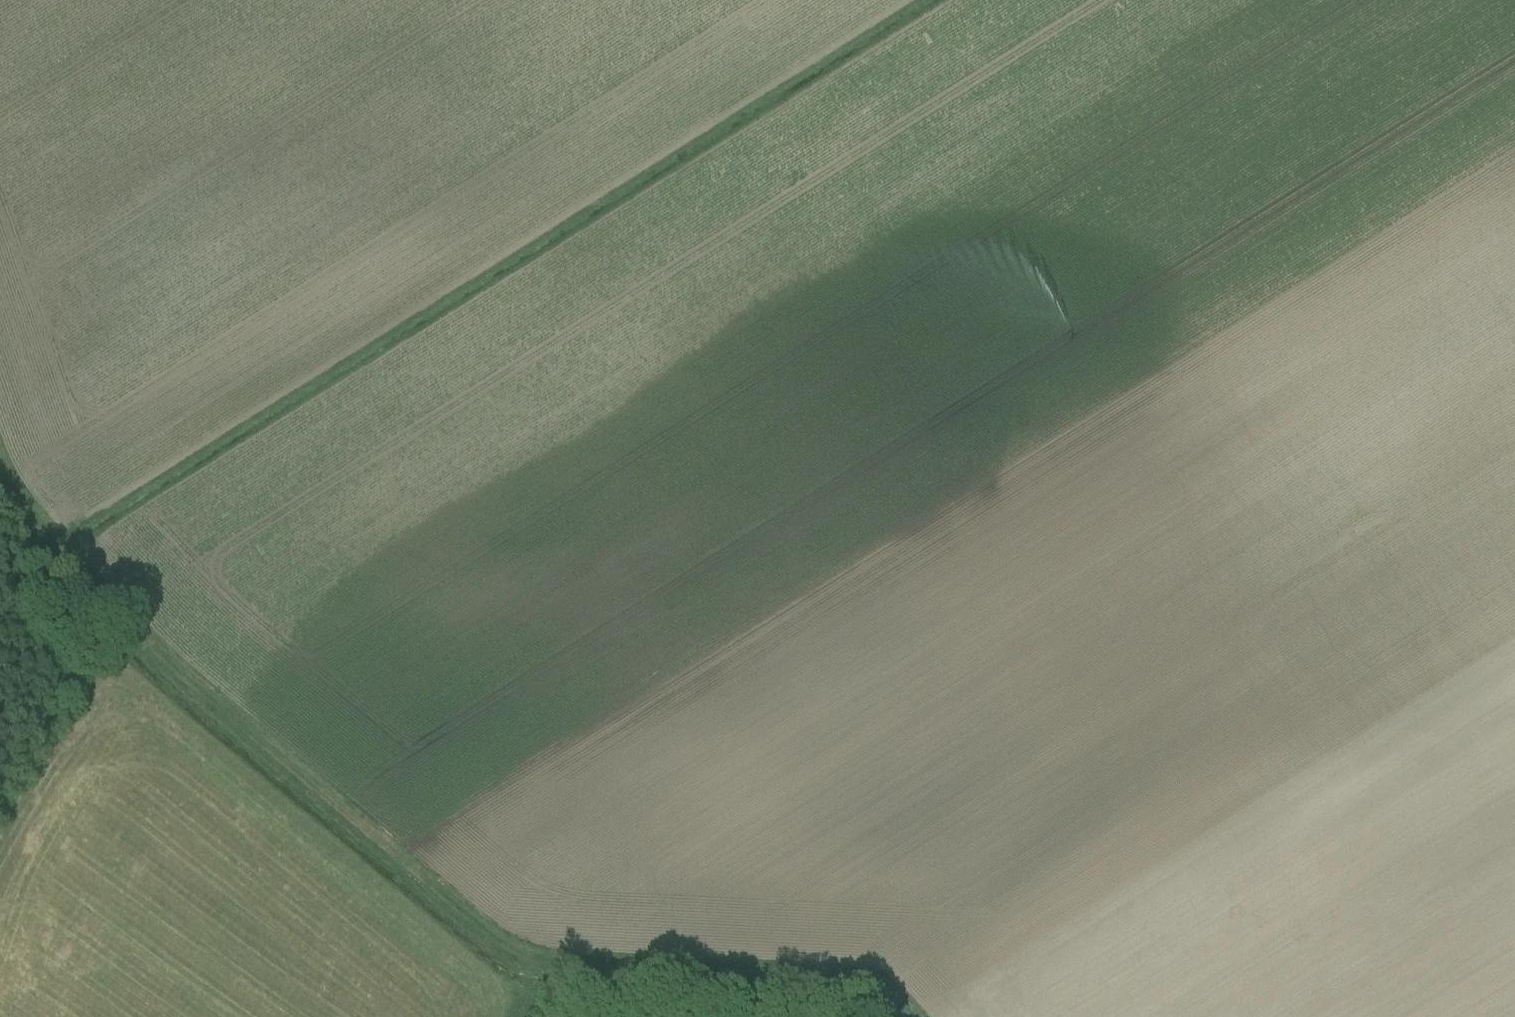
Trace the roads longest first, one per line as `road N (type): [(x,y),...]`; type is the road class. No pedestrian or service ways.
road 1 (track): [(909,1016),(876,987),(595,972),(519,955),(299,772),(71,564),(0,471)]

